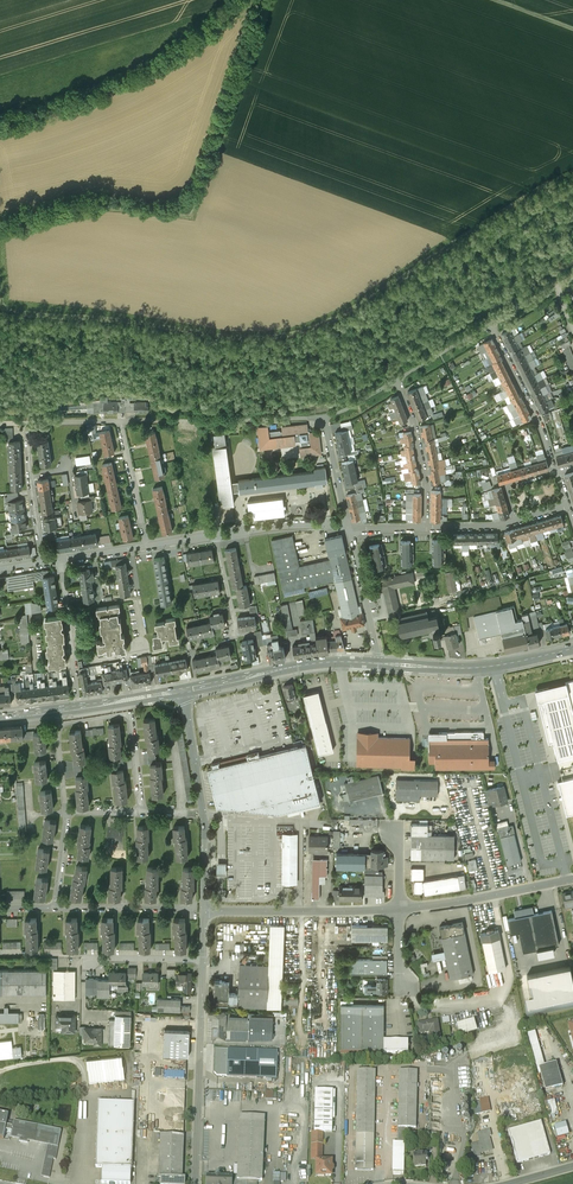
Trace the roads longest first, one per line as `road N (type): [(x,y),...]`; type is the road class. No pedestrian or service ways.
road 1 (track): [(5,300),(250,327),(298,322),(343,309),(572,170)]
road 2 (track): [(275,0),(190,218),(106,211),(0,229)]
road 3 (residential): [(572,879),(399,910),(204,911)]
road 4 (residential): [(195,1183),(203,960)]
road 5 (primary): [(182,689),(323,662),(379,663)]
road 6 (primary): [(379,663),(475,668),(572,649)]
road 7 (residential): [(490,324),(556,472)]
road 8 (residential): [(426,528),(415,424),(396,381)]
road 9 (residential): [(27,423),(43,563)]
road 10 (residential): [(379,663),(349,528)]
road 11 (residential): [(57,908),(193,909)]
road 12 (residential): [(349,528),(216,536)]
road 13 (residential): [(204,815),(182,689)]
road 14 (residential): [(119,421),(146,546)]

